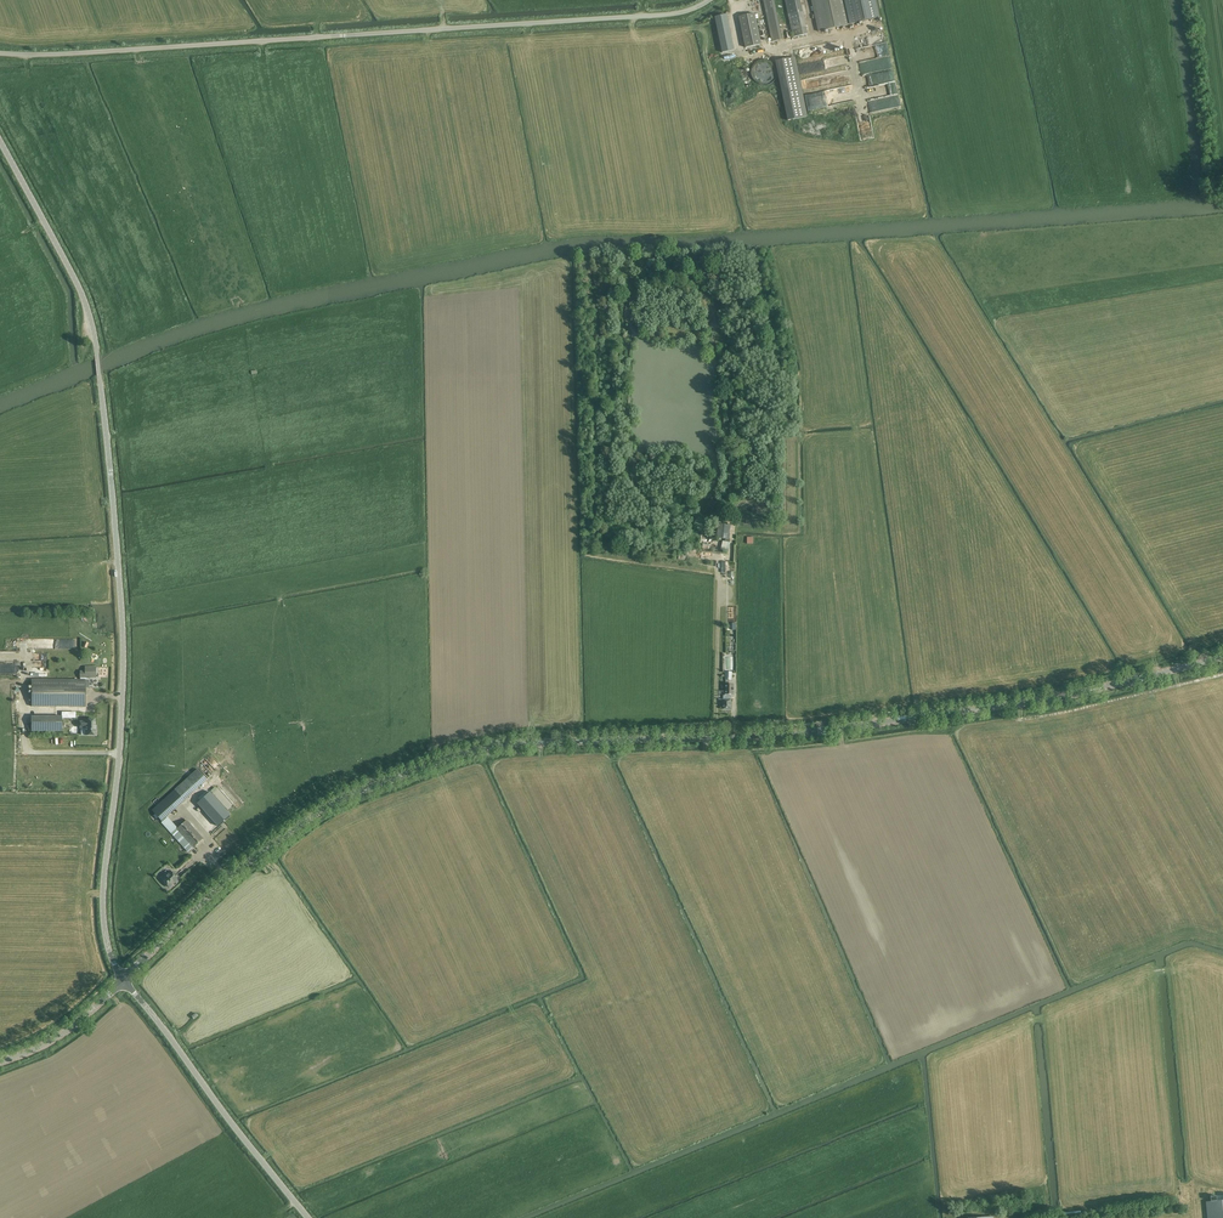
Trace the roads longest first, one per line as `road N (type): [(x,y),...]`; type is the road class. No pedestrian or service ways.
road 1 (tertiary): [(123,979),(275,841),(341,797),(455,754),(560,738),(811,729),(1051,697),(1222,656)]
road 2 (unclassified): [(123,979),(103,920),(123,639),(94,332),(78,285),(0,140)]
road 3 (unclassified): [(0,53),(672,14),(710,0)]
road 4 (unclassified): [(308,1217),(123,979)]
road 5 (tertiary): [(123,979),(50,1041),(0,1063)]

